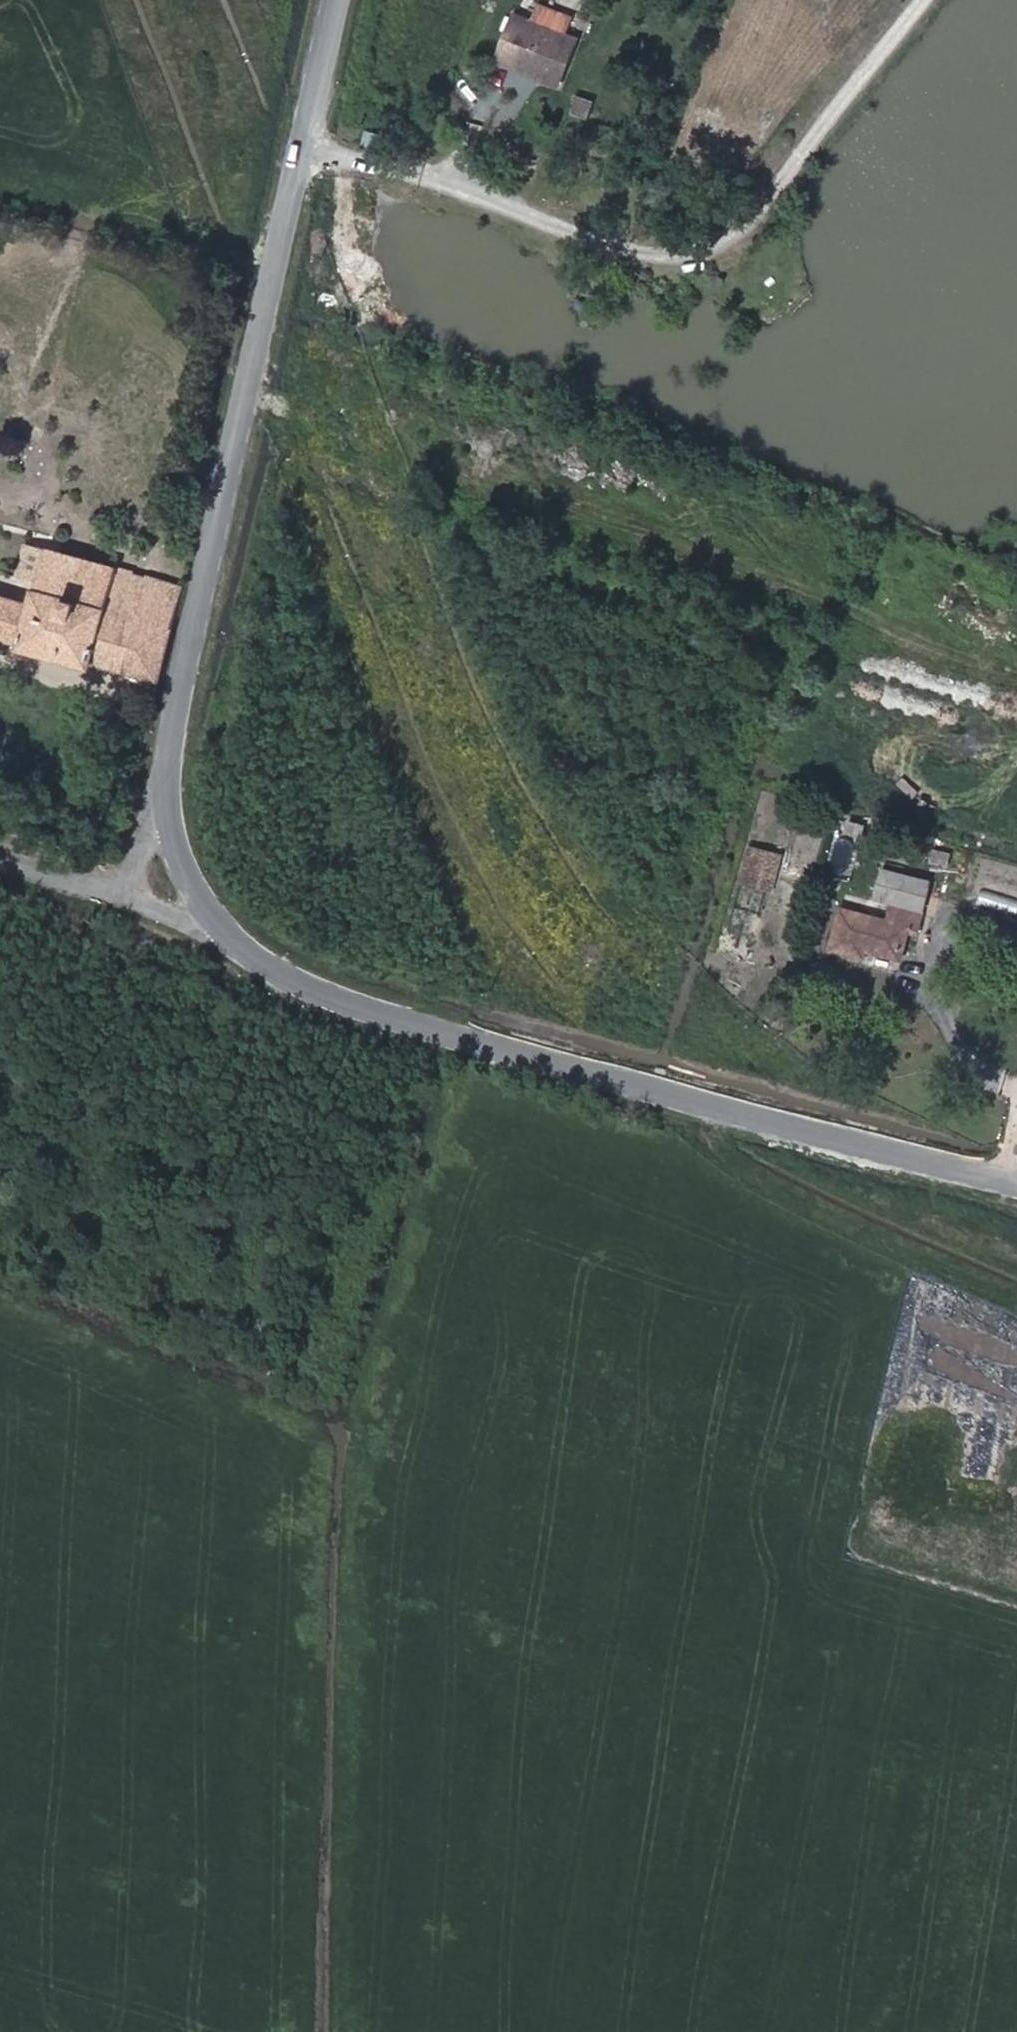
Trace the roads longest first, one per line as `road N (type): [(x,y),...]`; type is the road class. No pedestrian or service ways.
road 1 (tertiary): [(177,0),(462,769),(553,928),(632,1011)]
road 2 (tertiary): [(632,1011),(688,1070),(863,1171),(1016,1237)]
road 3 (residential): [(555,1058),(488,1048),(336,999),(219,941)]
road 4 (residential): [(171,712),(127,864),(111,894)]

